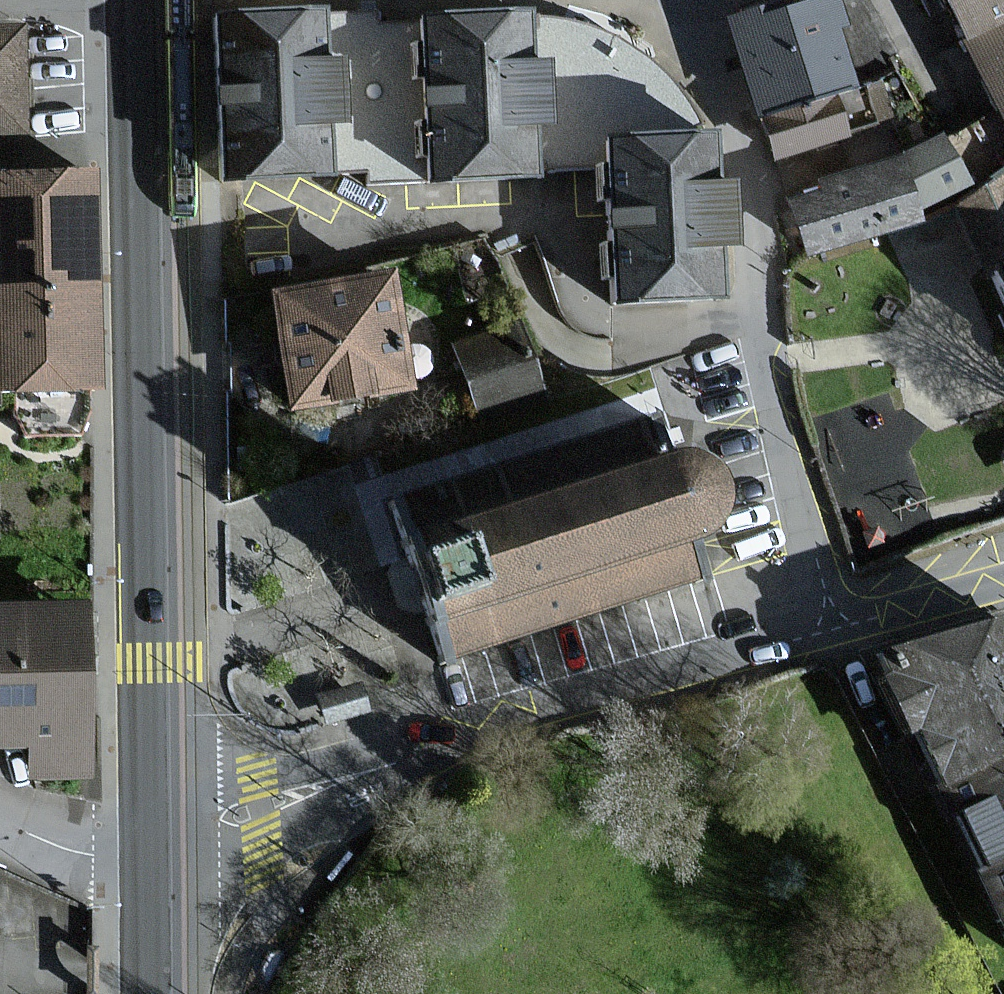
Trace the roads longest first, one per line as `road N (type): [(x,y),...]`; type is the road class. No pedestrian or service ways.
road 1 (primary): [(151,779),(131,0)]
road 2 (residential): [(690,2),(744,173),(754,368),(843,625)]
road 3 (residential): [(843,625),(354,776)]
road 4 (residential): [(150,855),(200,856),(277,840),(354,776)]
road 5 (residential): [(354,776),(151,779)]
road 6 (residential): [(1003,582),(843,625)]
road 7 (residential): [(150,867),(0,822)]
road 8 (primary): [(150,993),(150,867)]

